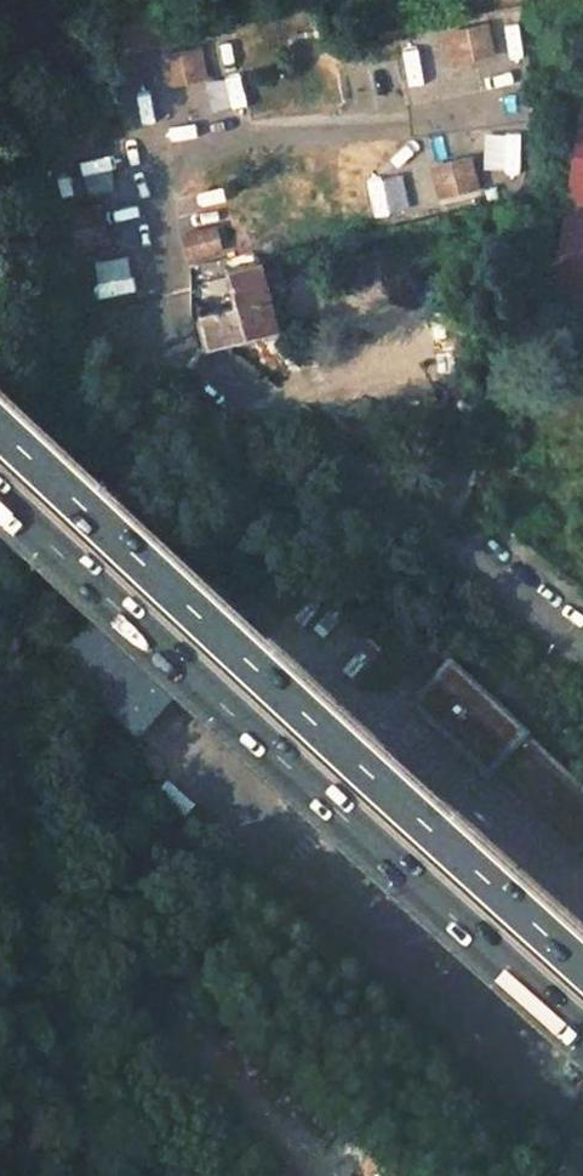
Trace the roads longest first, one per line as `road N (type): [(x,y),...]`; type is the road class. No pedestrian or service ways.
road 1 (trunk): [(0,501),(582,1043)]
road 2 (trunk): [(582,974),(0,433)]
road 3 (residential): [(582,654),(282,417),(248,407),(167,450),(24,584)]

